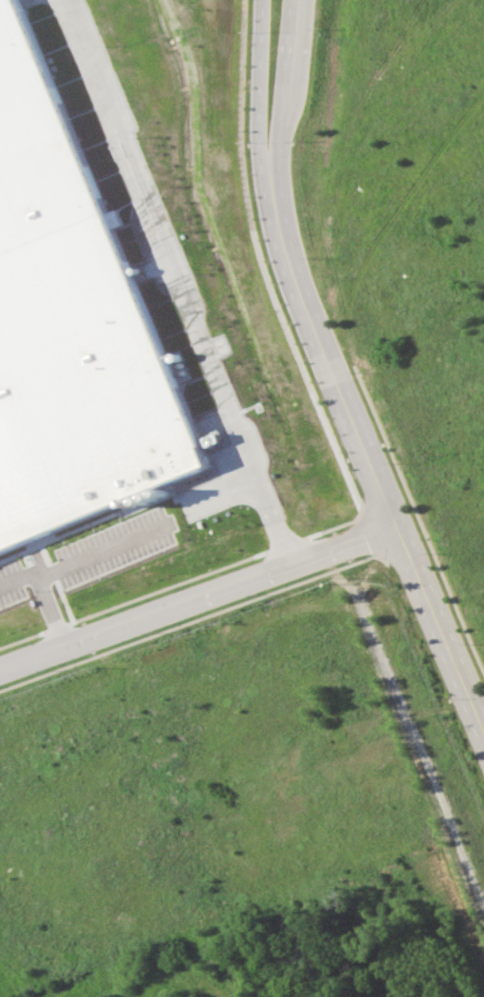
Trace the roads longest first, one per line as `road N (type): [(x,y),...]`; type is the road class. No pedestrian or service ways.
road 1 (tertiary): [(398,527),(0,669)]
road 2 (tertiary): [(259,0),(256,140),(264,210),(307,339),(326,361)]
road 3 (tertiary): [(326,361),(279,192),(288,0)]
road 4 (tertiary): [(483,737),(398,527)]
road 5 (tertiary): [(326,361),(398,527)]
road 6 (trunk): [(276,163),(298,90),(308,0)]

